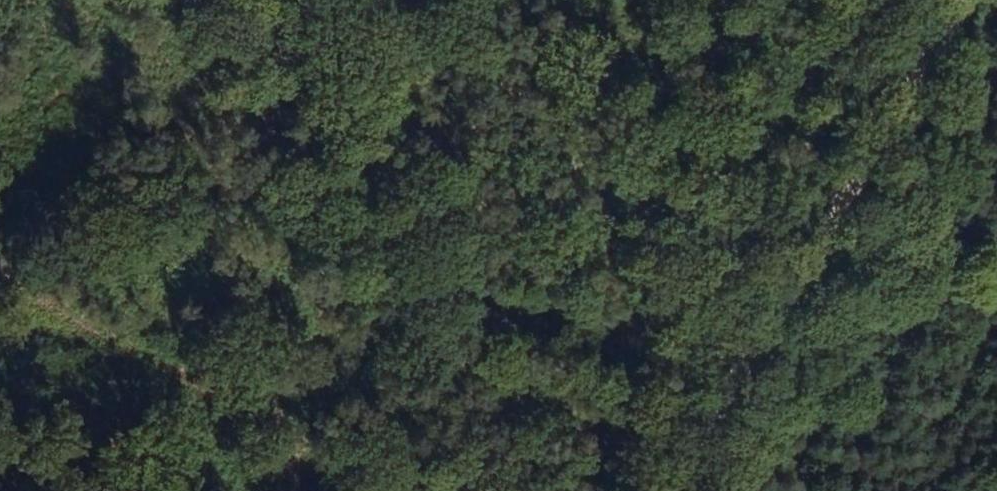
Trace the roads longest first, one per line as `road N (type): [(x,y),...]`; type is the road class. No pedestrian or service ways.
road 1 (track): [(969,0),(679,490)]

